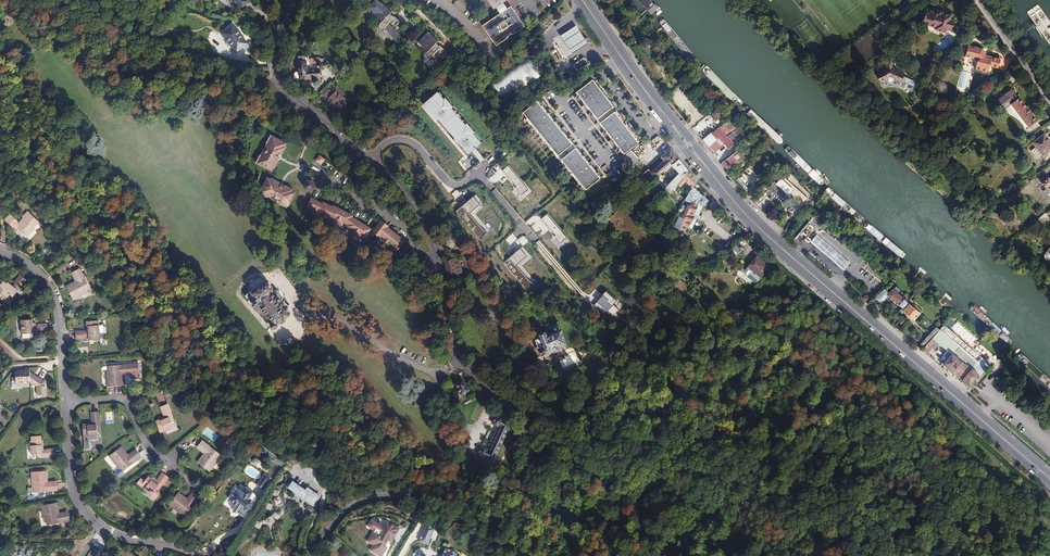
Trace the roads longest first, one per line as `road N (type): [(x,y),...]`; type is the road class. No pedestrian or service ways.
road 1 (residential): [(309,555),(334,512),(362,497),(492,507),(516,492),(529,465),(529,438),(518,415),(450,344),(440,261),(405,191),(283,90),(275,68),(297,0)]
road 2 (primary): [(577,0),(744,218),(1049,486)]
road 3 (primary): [(1049,472),(751,213),(588,0)]
road 4 (residential): [(64,402),(70,482),(85,512),(113,535),(196,555)]
road 5 (track): [(271,277),(295,313),(342,322),(412,365),(431,371),(461,361)]
road 6 (residential): [(0,251),(35,268),(52,292),(64,402)]
road 7 (residential): [(64,402),(123,401),(146,445),(168,464)]

